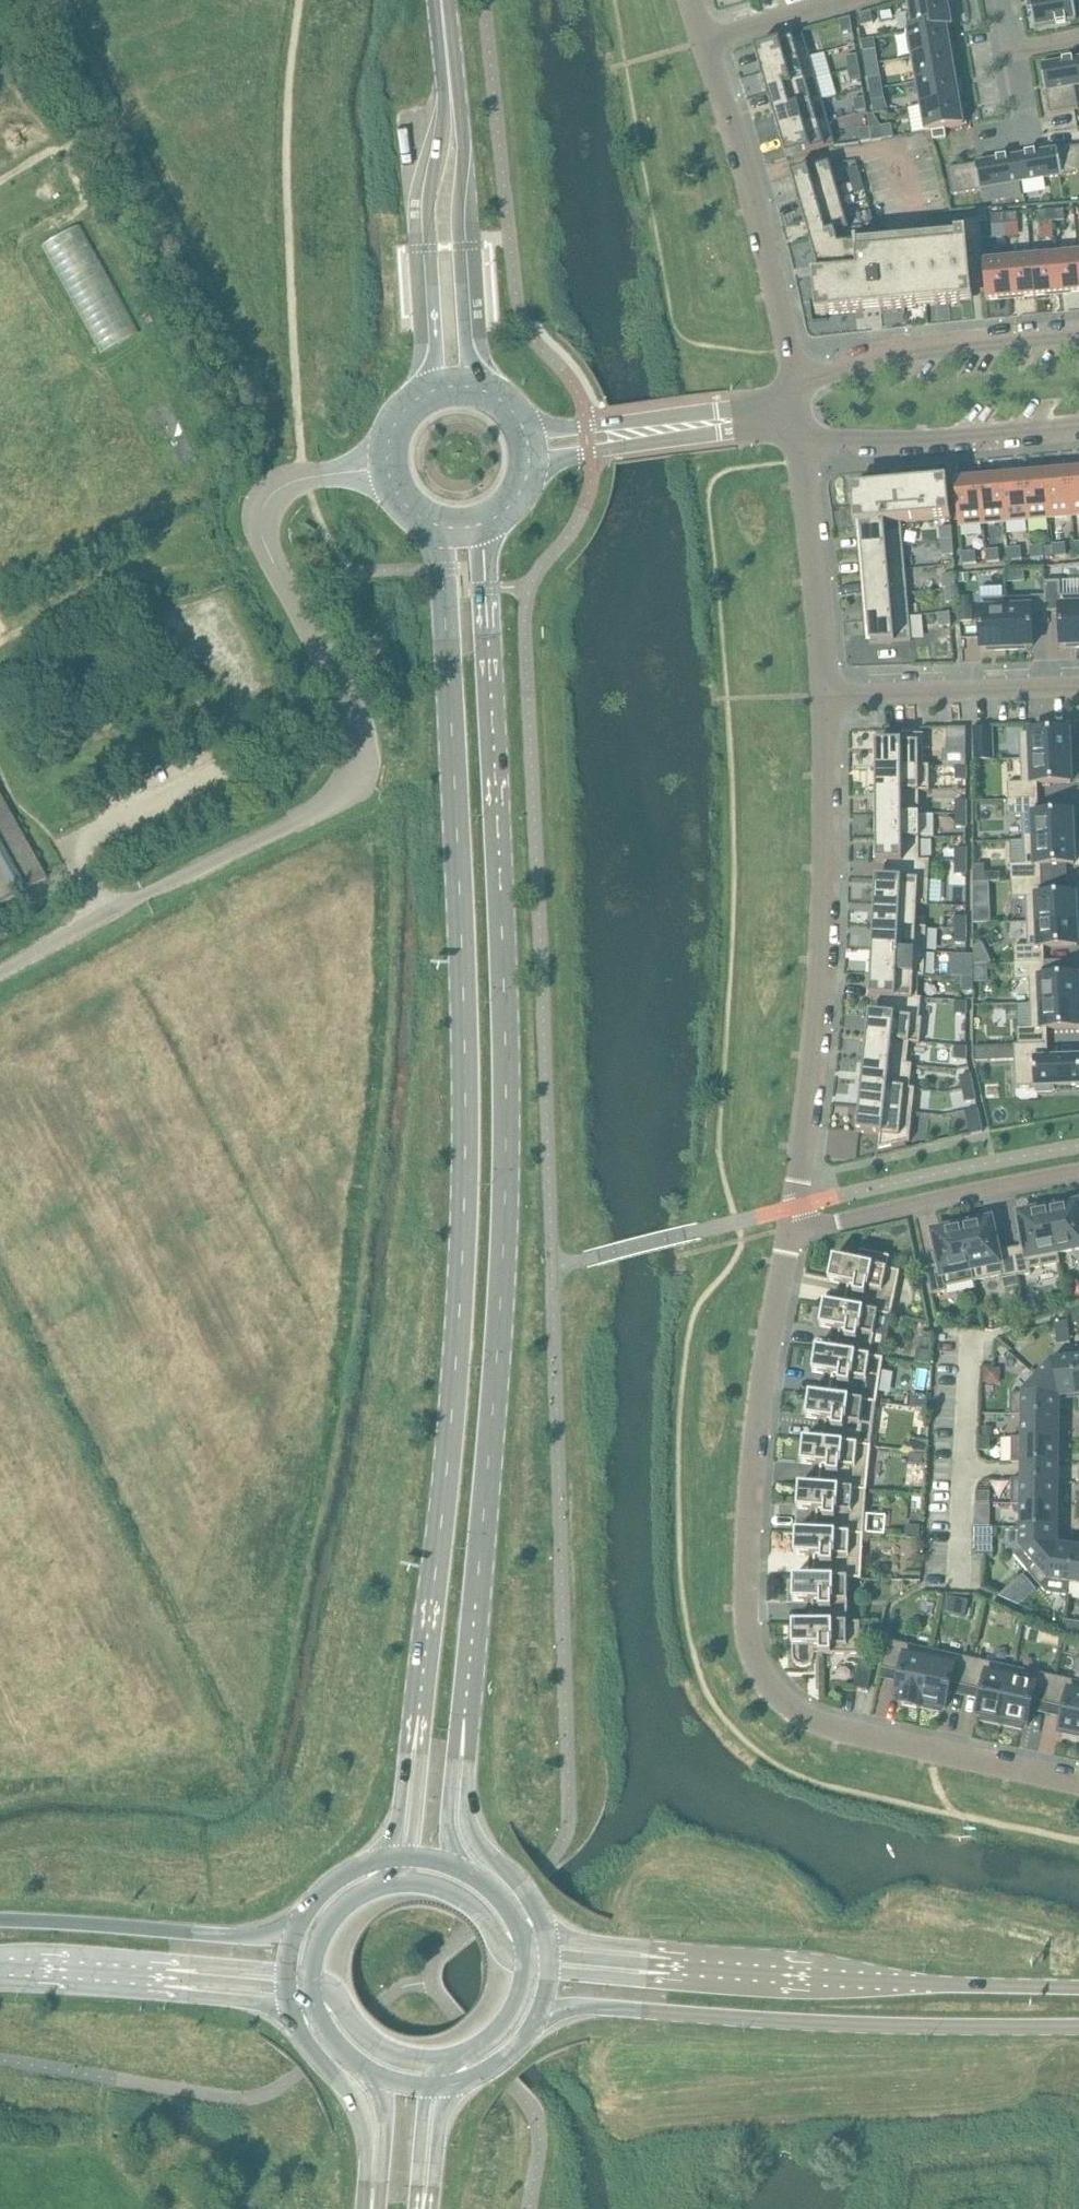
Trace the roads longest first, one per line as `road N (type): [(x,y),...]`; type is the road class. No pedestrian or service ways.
road 1 (secondary): [(436,527),(470,1088),(466,1286),(419,1727)]
road 2 (secondary): [(463,1723),(500,1245),(489,525)]
road 3 (residential): [(1078,1783),(818,1722),(785,1701),(767,1676),(746,1605),(750,1517),(760,1383),(788,1240)]
road 4 (unclassified): [(144,895),(319,809),(348,785),(359,753),(356,720),(272,557),(260,517),(291,484),(387,466)]
road 5 (track): [(0,177),(133,117),(285,427),(291,484)]
road 6 (residential): [(788,1240),(826,982),(831,696)]
road 7 (tertiary): [(542,2012),(594,2007),(826,2022),(1078,2024)]
road 8 (tertiary): [(1078,1984),(673,1966)]
road 9 (residential): [(791,387),(750,181),(704,43)]
road 10 (secondary): [(451,56),(428,205),(432,392)]
road 11 (secondary): [(479,389),(467,343),(463,138),(451,56)]
road 12 (tertiary): [(297,1931),(255,1937),(0,1919)]
road 13 (residential): [(1078,1172),(788,1240)]
road 14 (unclassified): [(1078,332),(896,352),(791,387)]
road 15 (unclassified): [(800,436),(913,439),(1078,424)]
road 16 (unclassified): [(795,418),(532,455)]
road 17 (residential): [(831,696),(800,436)]
road 18 (residential): [(1078,688),(831,696)]
road 19 (secondary): [(546,1933),(469,1824),(463,1723)]
road 20 (secondary): [(292,2010),(306,2042),(363,2116),(366,2208)]
road 21 (tertiary): [(0,1970),(163,1979)]
road 22 (secondary): [(528,1967),(508,1958),(459,1899),(399,1884)]
road 23 (secondary): [(311,1979),(378,2046),(436,2063)]
road 24 (secondary): [(436,2063),(467,2056),(501,2033),(521,2003),(528,1967)]
road 25 (secondary): [(454,1867),(454,1756),(463,1723)]
road 26 (residential): [(704,43),(840,0)]
road 27 (secondary): [(399,1884),(339,1910),(319,1942),(311,1979)]
road 28 (secondary): [(419,1727),(406,1749),(387,1859)]
road 29 (tertiary): [(163,1979),(198,1997),(292,2010)]
road 30 (tertiary): [(673,1966),(638,1945),(546,1933)]
road 31 (secondary): [(379,2078),(387,2117),(377,2208)]
road 32 (secondary): [(419,1727),(423,1752),(409,1857)]
road 33 (tertiary): [(163,1979),(202,1965),(289,1973)]
road 34 (tertiary): [(163,1979),(289,1989)]
road 35 (tertiary): [(673,1966),(638,1980),(550,1972)]
road 36 (tertiary): [(673,1966),(549,1955)]
road 37 (secondary): [(428,2208),(450,2086)]
road 38 (secondary): [(450,2086),(501,2064),(542,2012)]
road 39 (secondary): [(419,2208),(428,2087)]

